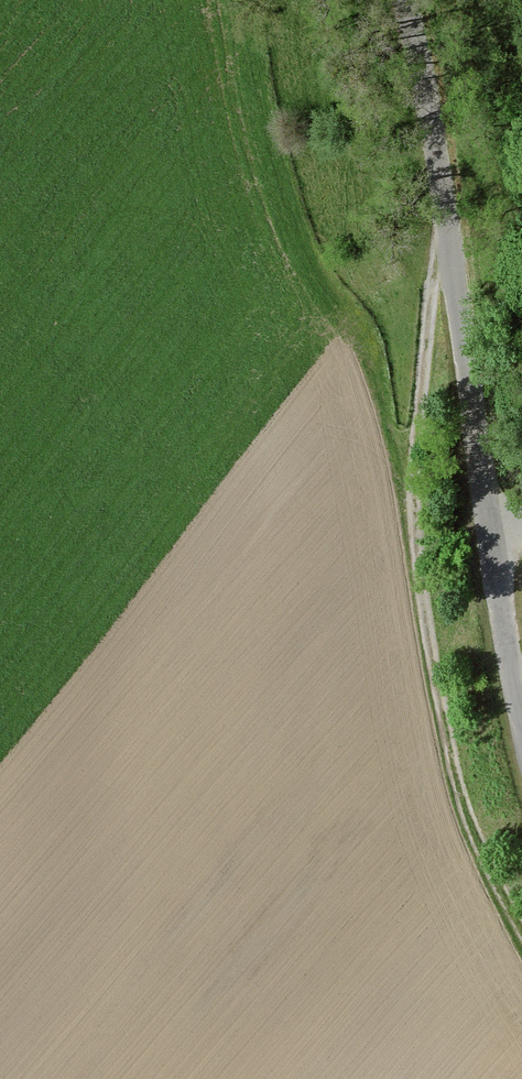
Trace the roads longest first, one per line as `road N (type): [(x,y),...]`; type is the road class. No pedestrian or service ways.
road 1 (unclassified): [(521,722),(422,65),(405,0)]
road 2 (track): [(446,231),(432,261),(413,493),(427,625),(461,803),(521,936)]

